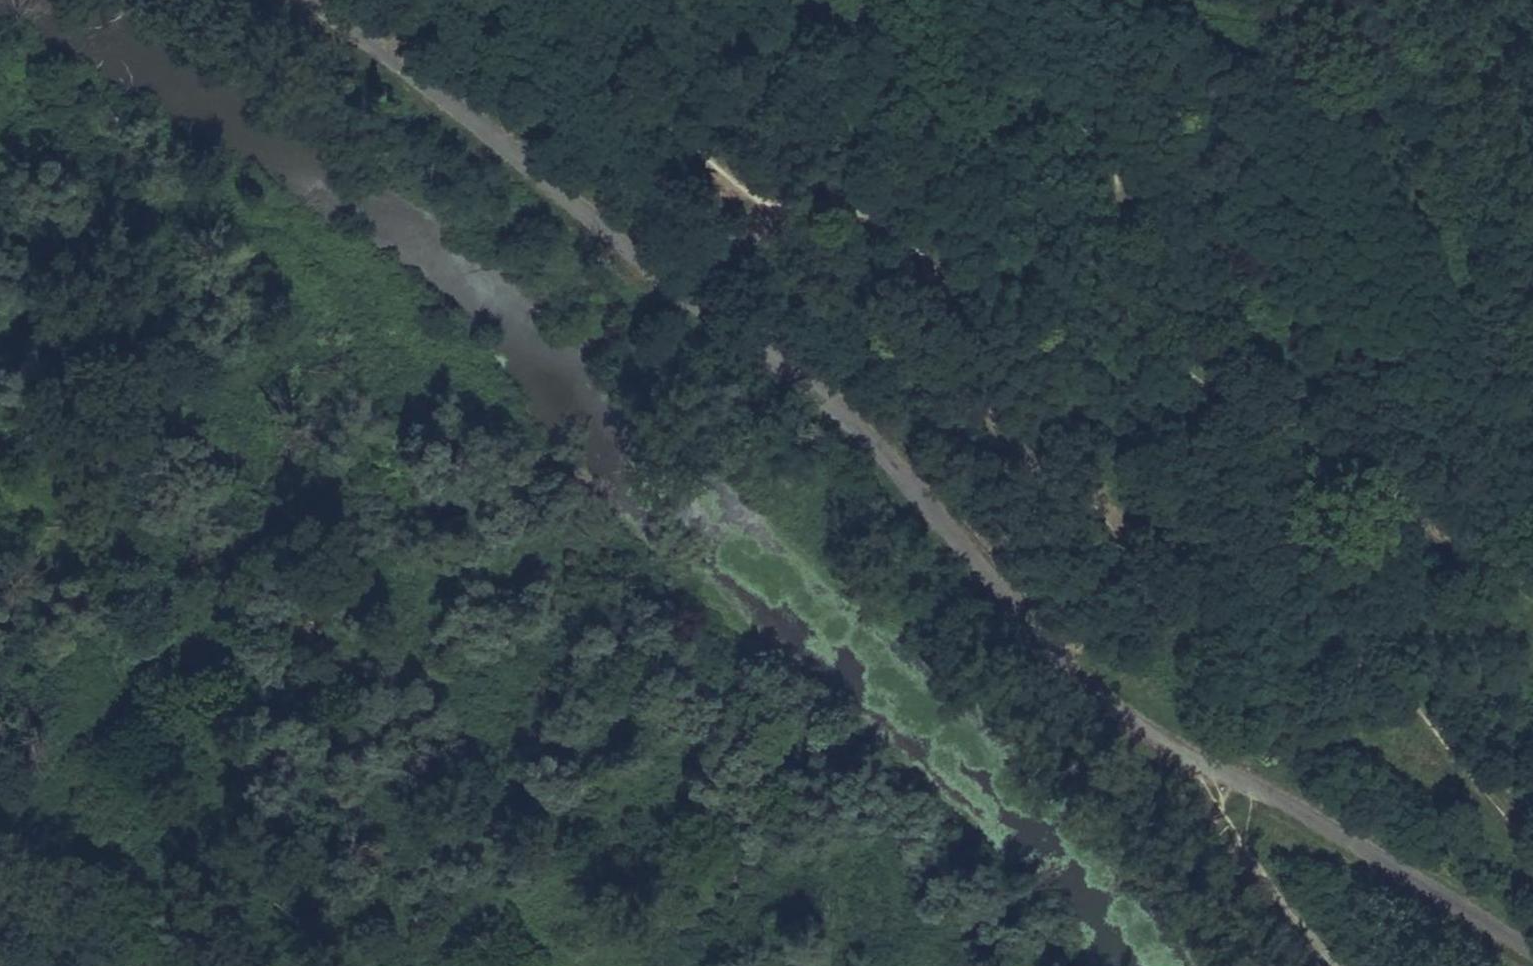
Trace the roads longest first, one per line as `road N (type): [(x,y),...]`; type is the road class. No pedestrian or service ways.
road 1 (unclassified): [(1213,769),(1104,700),(877,446),(320,0)]
road 2 (unclassified): [(1213,769),(1532,952)]
road 3 (track): [(1213,769),(1204,788),(1227,830),(1326,965)]

